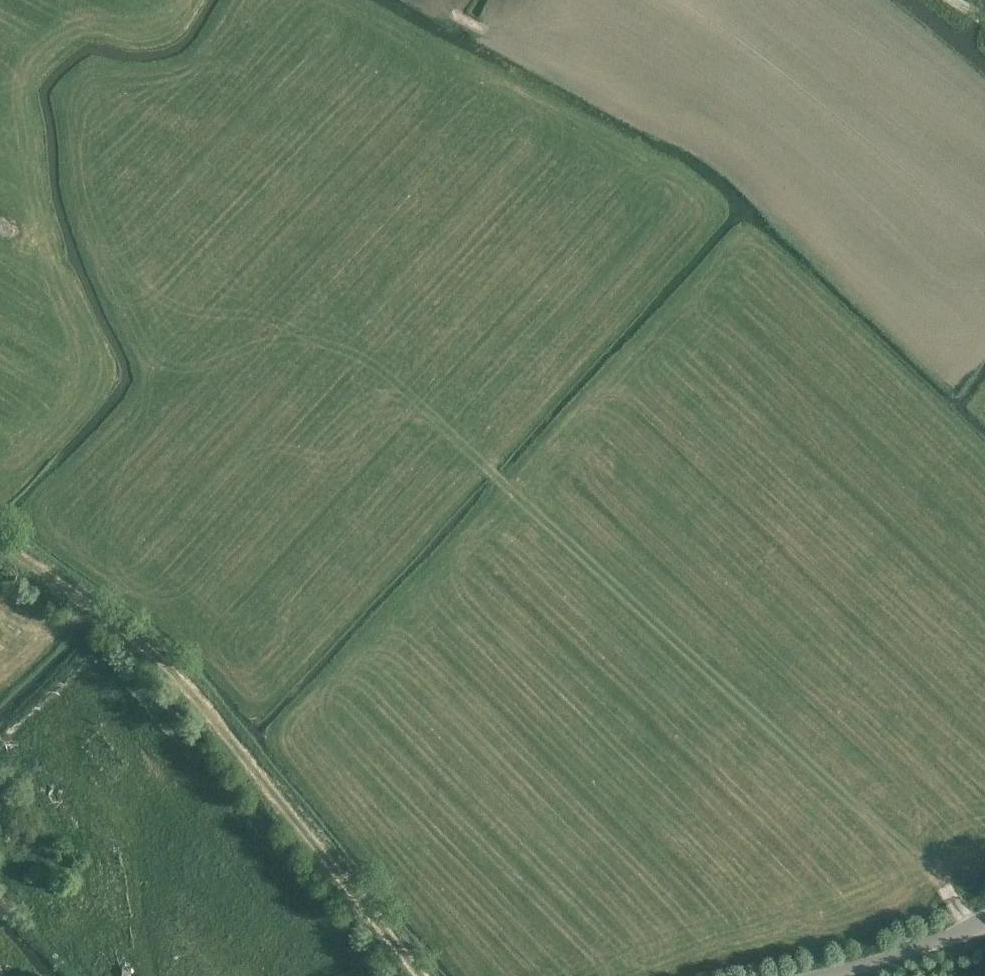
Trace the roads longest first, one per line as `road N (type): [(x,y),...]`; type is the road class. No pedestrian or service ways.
road 1 (track): [(0,541),(163,662),(417,975)]
road 2 (unclassified): [(984,920),(815,975)]

